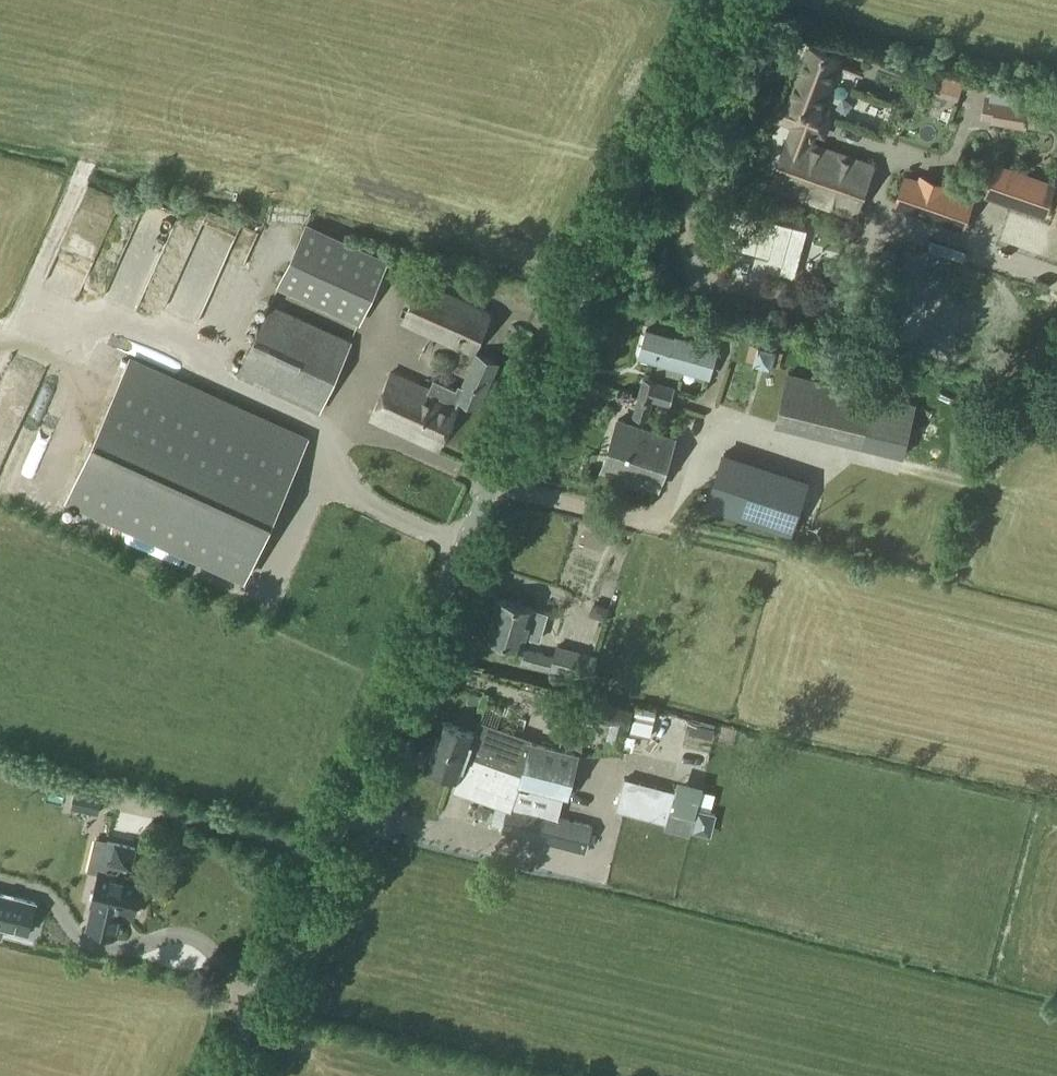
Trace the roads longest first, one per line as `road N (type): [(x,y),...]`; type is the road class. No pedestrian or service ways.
road 1 (unclassified): [(218,1075),(725,0)]

